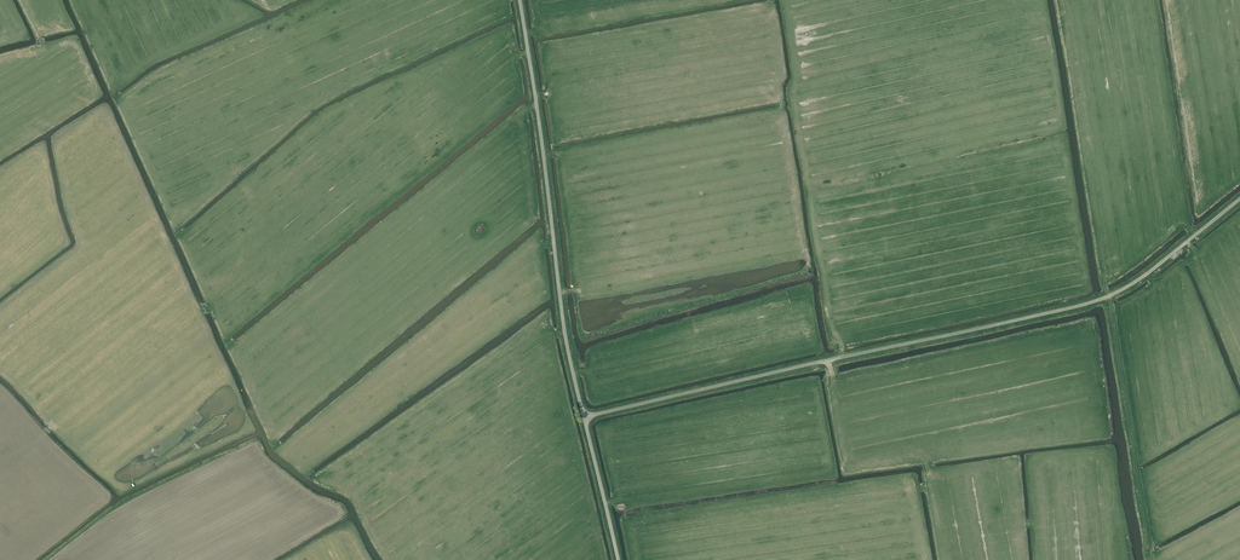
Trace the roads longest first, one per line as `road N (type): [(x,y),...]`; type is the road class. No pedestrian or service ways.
road 1 (unclassified): [(583,417),(1098,300),(1145,275),(1239,198)]
road 2 (unclassified): [(583,417),(519,0)]
road 3 (unclassified): [(618,559),(583,417)]

